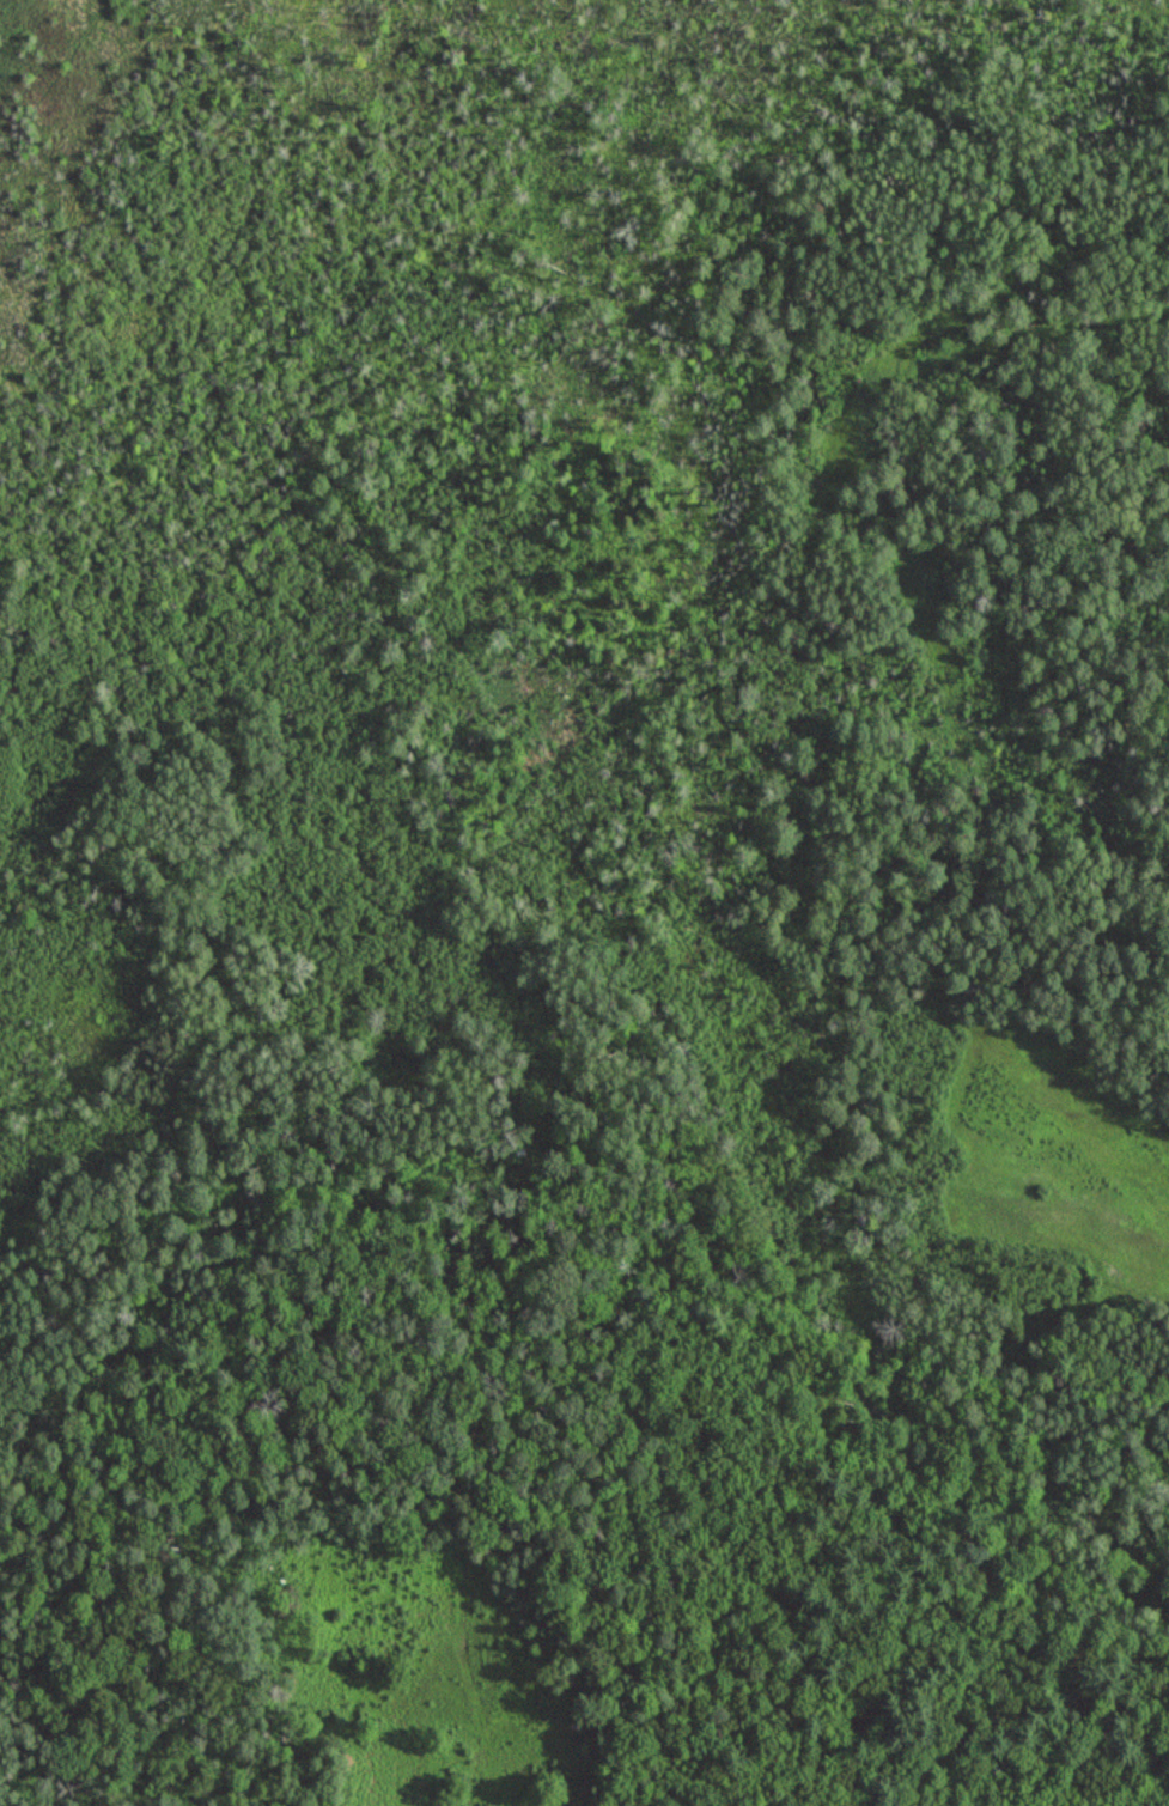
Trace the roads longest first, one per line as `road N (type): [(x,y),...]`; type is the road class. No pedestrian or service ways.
road 1 (track): [(1023,1805),(1025,1457),(976,1332),(793,1315)]

